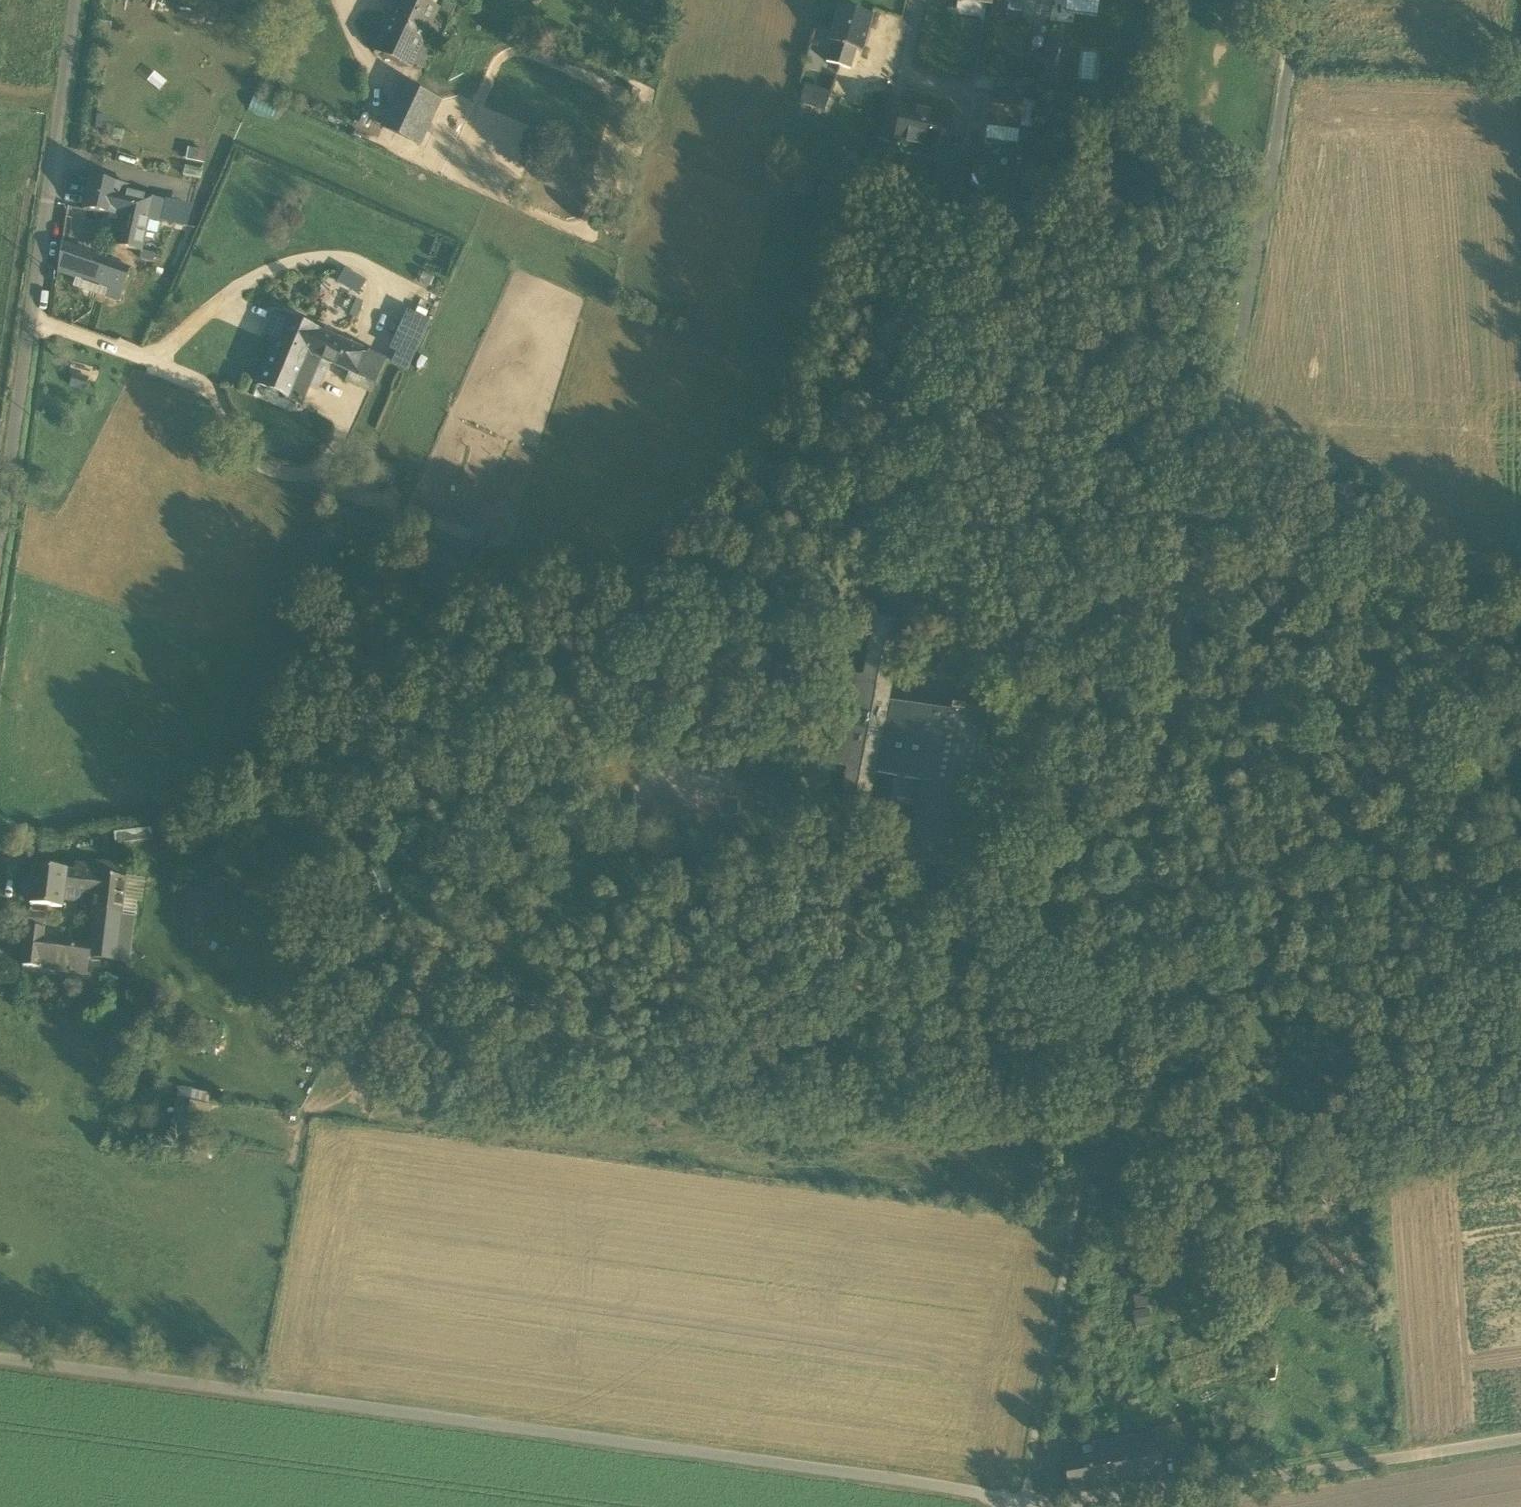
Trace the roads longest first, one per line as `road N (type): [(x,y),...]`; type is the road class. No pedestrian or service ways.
road 1 (unclassified): [(0,1357),(978,1492),(1016,1506)]
road 2 (unclassified): [(1295,0),(1268,196),(1172,714)]
road 3 (residential): [(0,527),(75,0)]
road 4 (unclassified): [(1053,1506),(1520,1438)]
road 5 (track): [(1520,573),(1192,597)]
road 6 (residential): [(919,0),(903,78),(965,91)]

